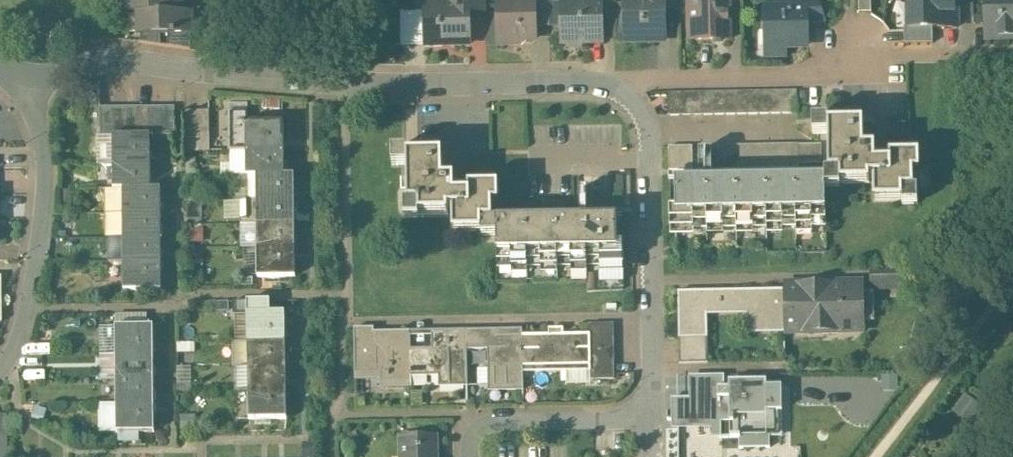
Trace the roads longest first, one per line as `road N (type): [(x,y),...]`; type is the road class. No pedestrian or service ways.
road 1 (residential): [(1012,53),(860,55),(813,75),(582,81)]
road 2 (residential): [(582,81),(345,86),(210,75)]
road 3 (residential): [(653,418),(645,130),(616,91),(582,81)]
road 4 (residential): [(0,369),(28,310),(47,192),(39,114),(24,80)]
road 5 (residential): [(653,418),(496,421),(478,430),(470,456)]
road 6 (residential): [(210,75),(104,59),(24,80)]

